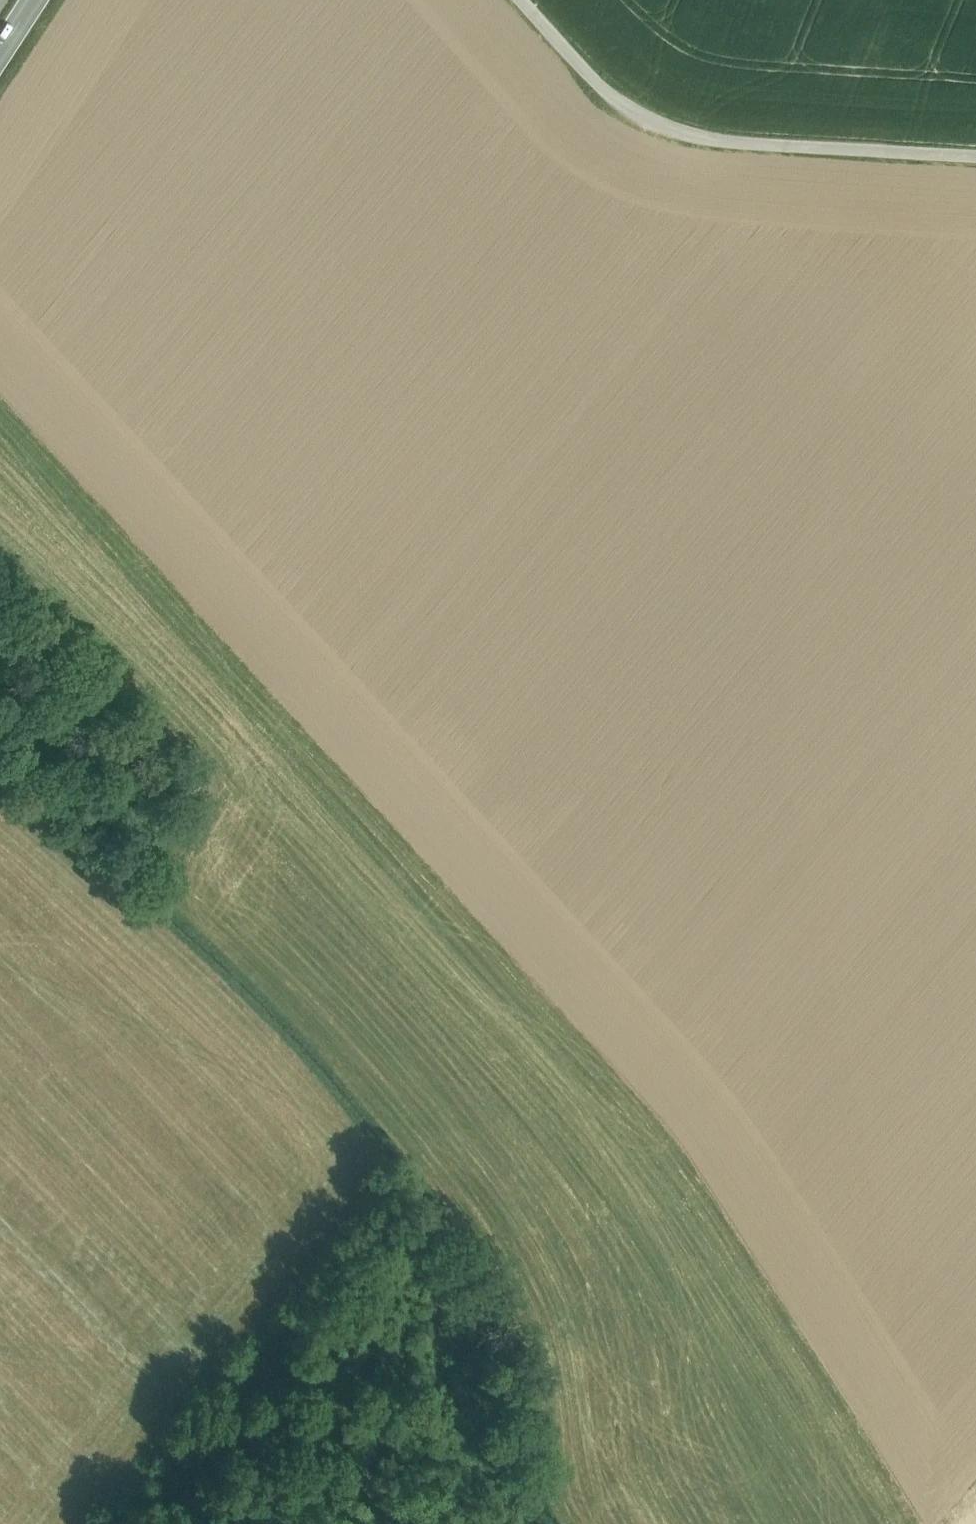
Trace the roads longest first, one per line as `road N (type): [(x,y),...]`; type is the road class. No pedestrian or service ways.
road 1 (unclassified): [(975,154),(694,138),(566,51),(519,0)]

